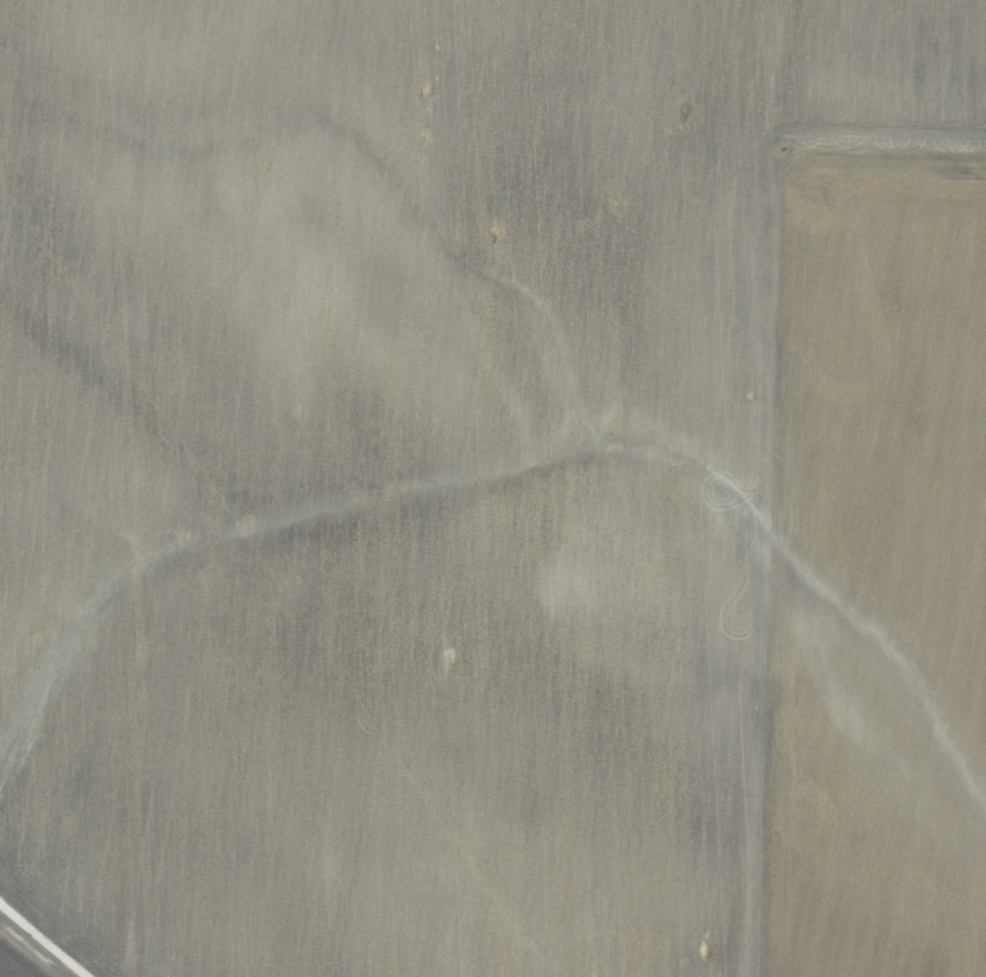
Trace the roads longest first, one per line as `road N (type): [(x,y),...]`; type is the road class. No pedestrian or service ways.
road 1 (residential): [(770,146),(775,0)]

